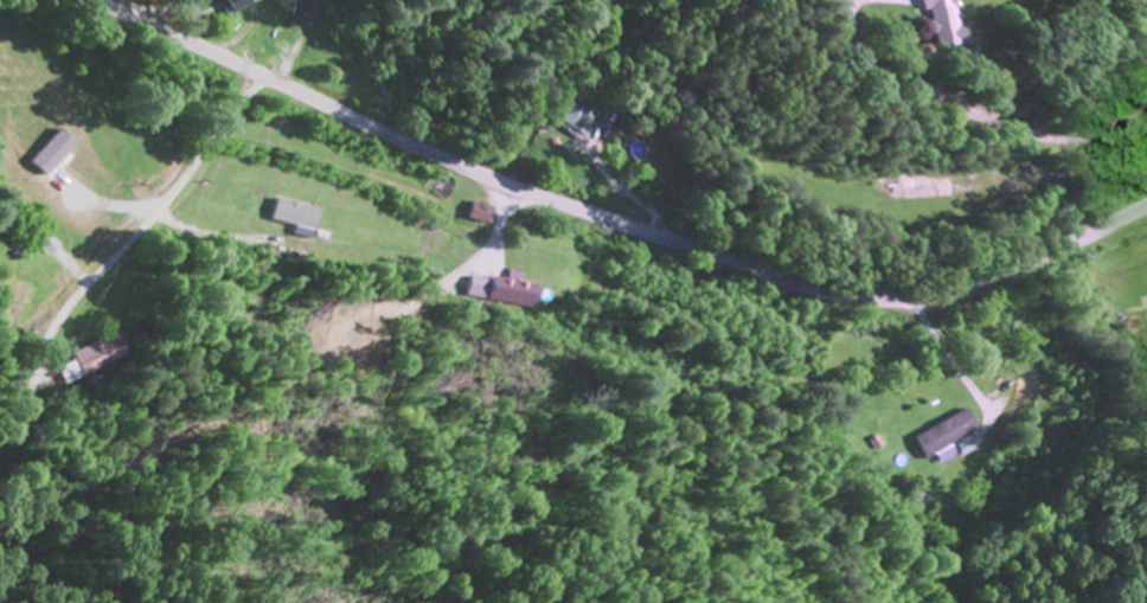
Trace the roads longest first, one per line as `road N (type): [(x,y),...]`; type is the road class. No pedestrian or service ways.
road 1 (secondary): [(93,0),(518,190),(838,295),(895,301),(948,293),(1146,207)]
road 2 (residential): [(259,77),(180,187),(60,323),(4,430)]
road 3 (residential): [(848,296),(860,363),(795,410),(801,544)]
road 4 (residential): [(1011,269),(943,0)]

